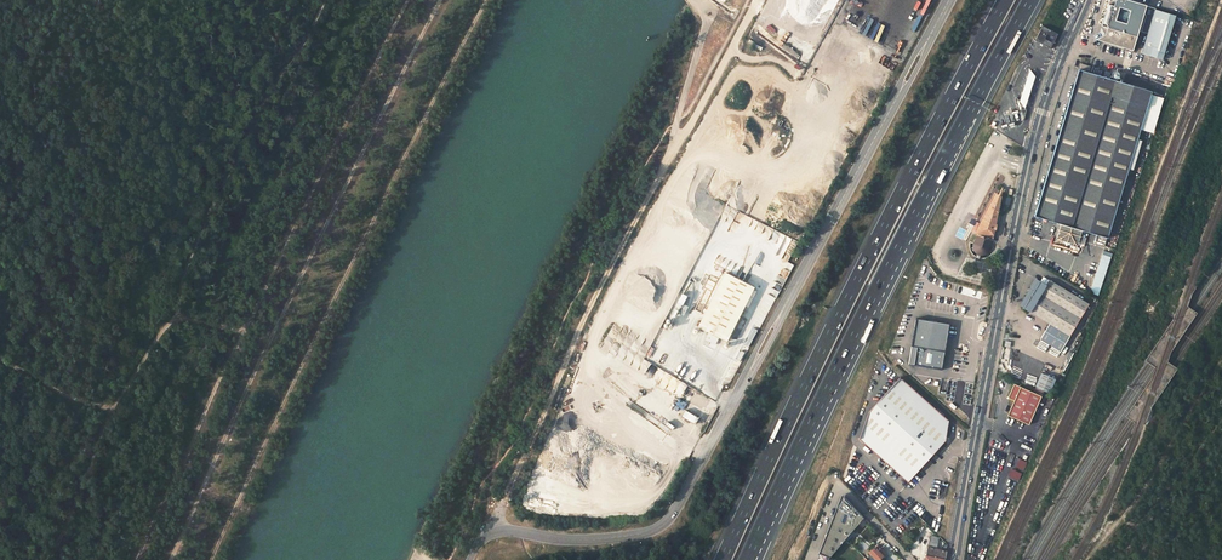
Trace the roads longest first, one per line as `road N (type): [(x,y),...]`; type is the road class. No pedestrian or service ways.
road 1 (unclassified): [(950,0),(671,516),(649,532),(592,540),(496,530),(470,559)]
road 2 (motorway): [(1006,0),(847,299),(723,559)]
road 3 (track): [(211,559),(390,183),(488,0)]
road 4 (track): [(440,0),(170,559)]
road 5 (track): [(137,559),(406,0)]
road 6 (track): [(436,535),(695,0)]
road 7 (motorway): [(762,528),(910,223),(1031,0)]
road 8 (track): [(496,530),(578,335),(758,0)]
road 9 (secondary): [(1087,0),(1028,167),(953,559)]
road 10 (track): [(323,0),(246,131),(167,323)]
road 11 (track): [(243,335),(195,321),(167,323),(109,408),(50,559)]
road 12 (track): [(1221,359),(1091,559)]
road 13 (track): [(678,142),(676,122),(705,30),(698,3)]

